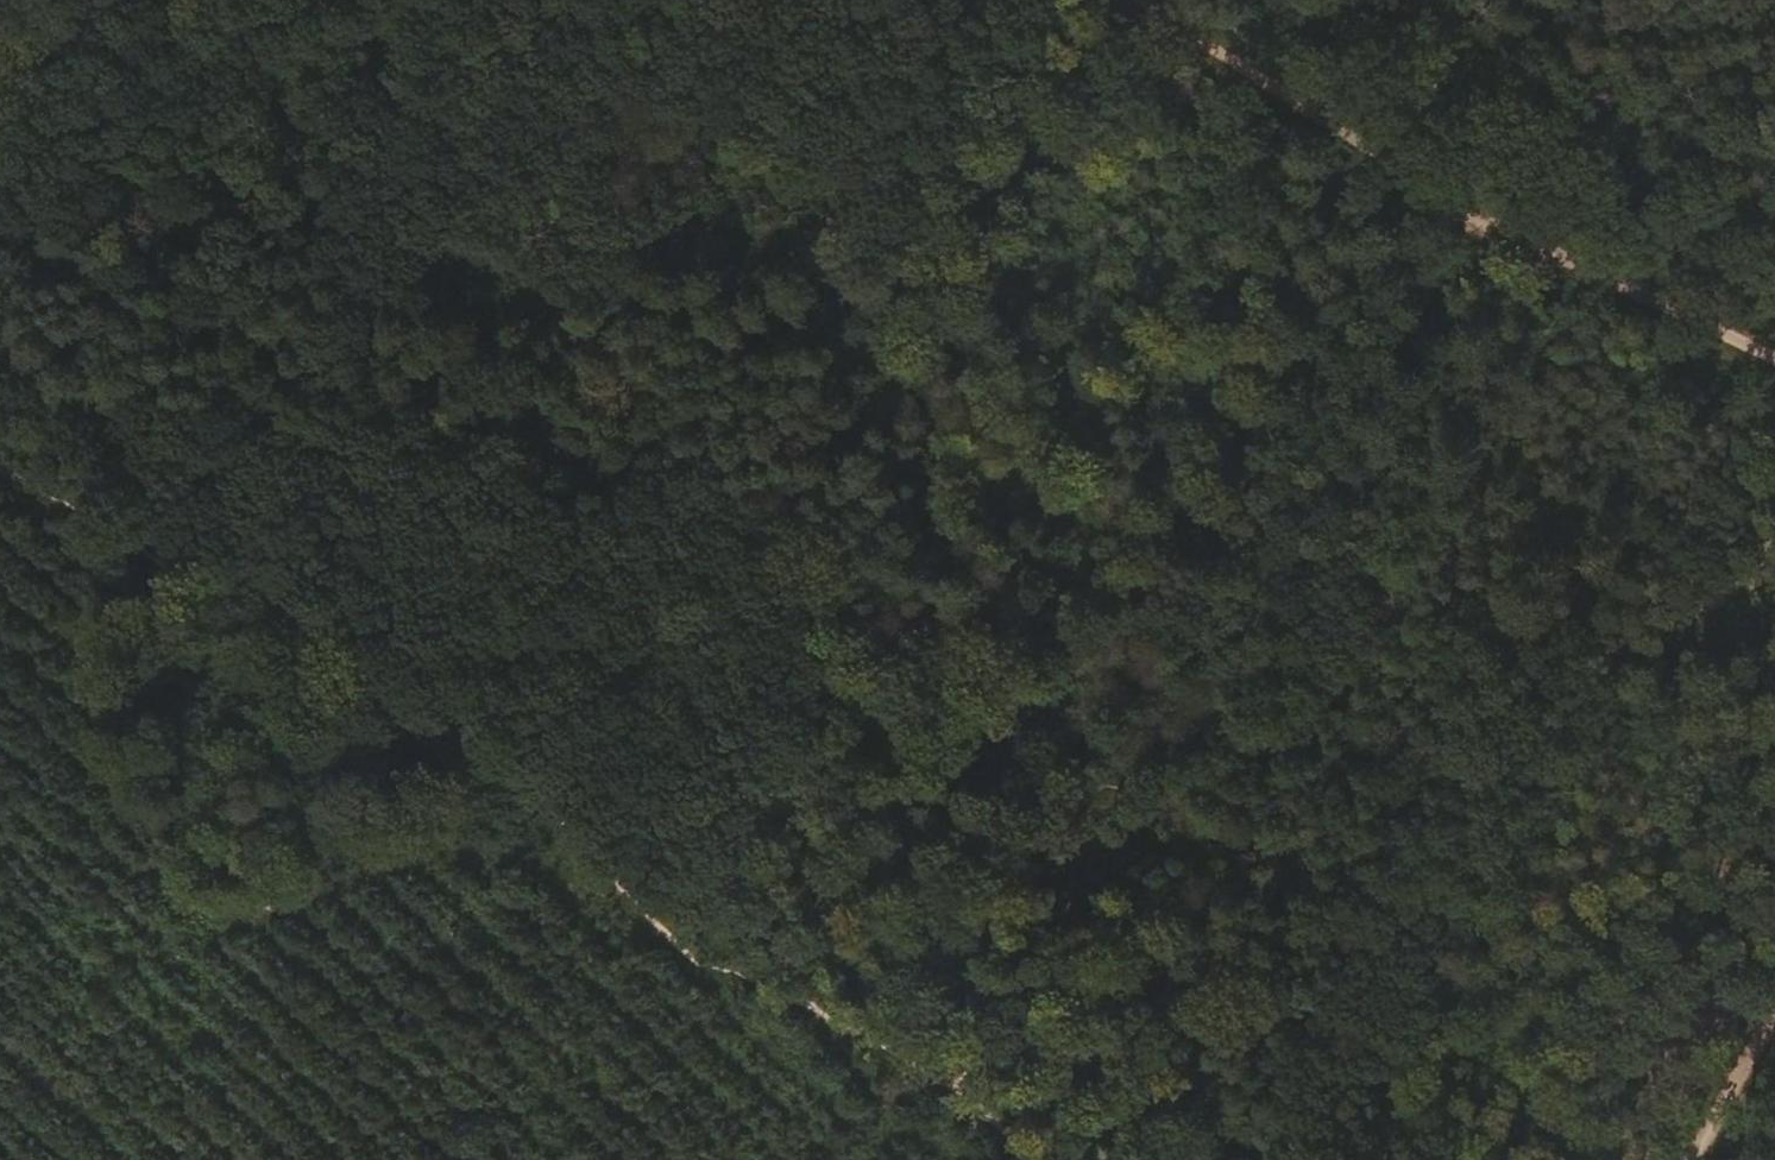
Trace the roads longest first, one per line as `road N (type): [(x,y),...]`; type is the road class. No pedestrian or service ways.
road 1 (track): [(1150,0),(1431,199),(1774,358)]
road 2 (track): [(1682,1159),(1774,999)]

